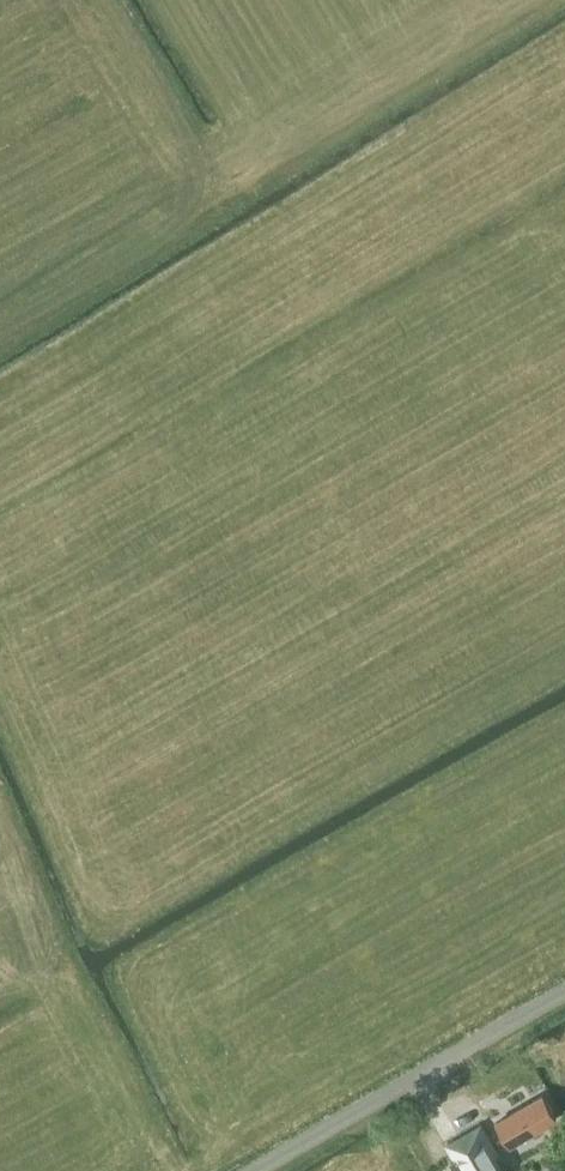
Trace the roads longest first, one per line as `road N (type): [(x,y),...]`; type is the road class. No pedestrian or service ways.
road 1 (unclassified): [(252,1170),(564,990)]

